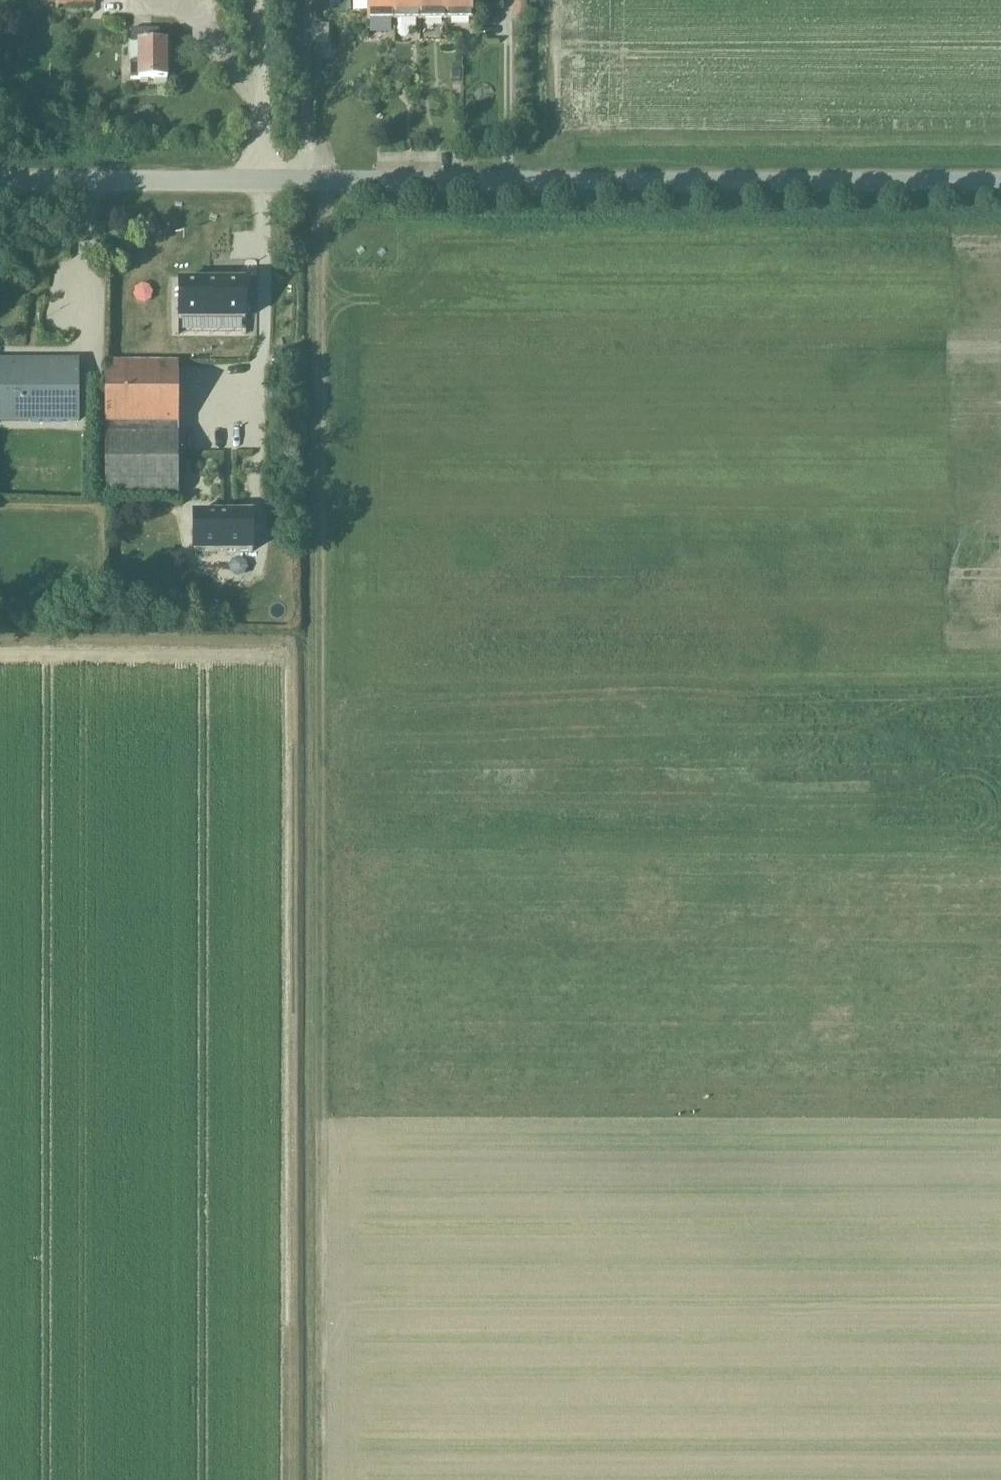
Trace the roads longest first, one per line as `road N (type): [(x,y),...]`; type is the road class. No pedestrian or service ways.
road 1 (unclassified): [(1000,181),(0,180)]

